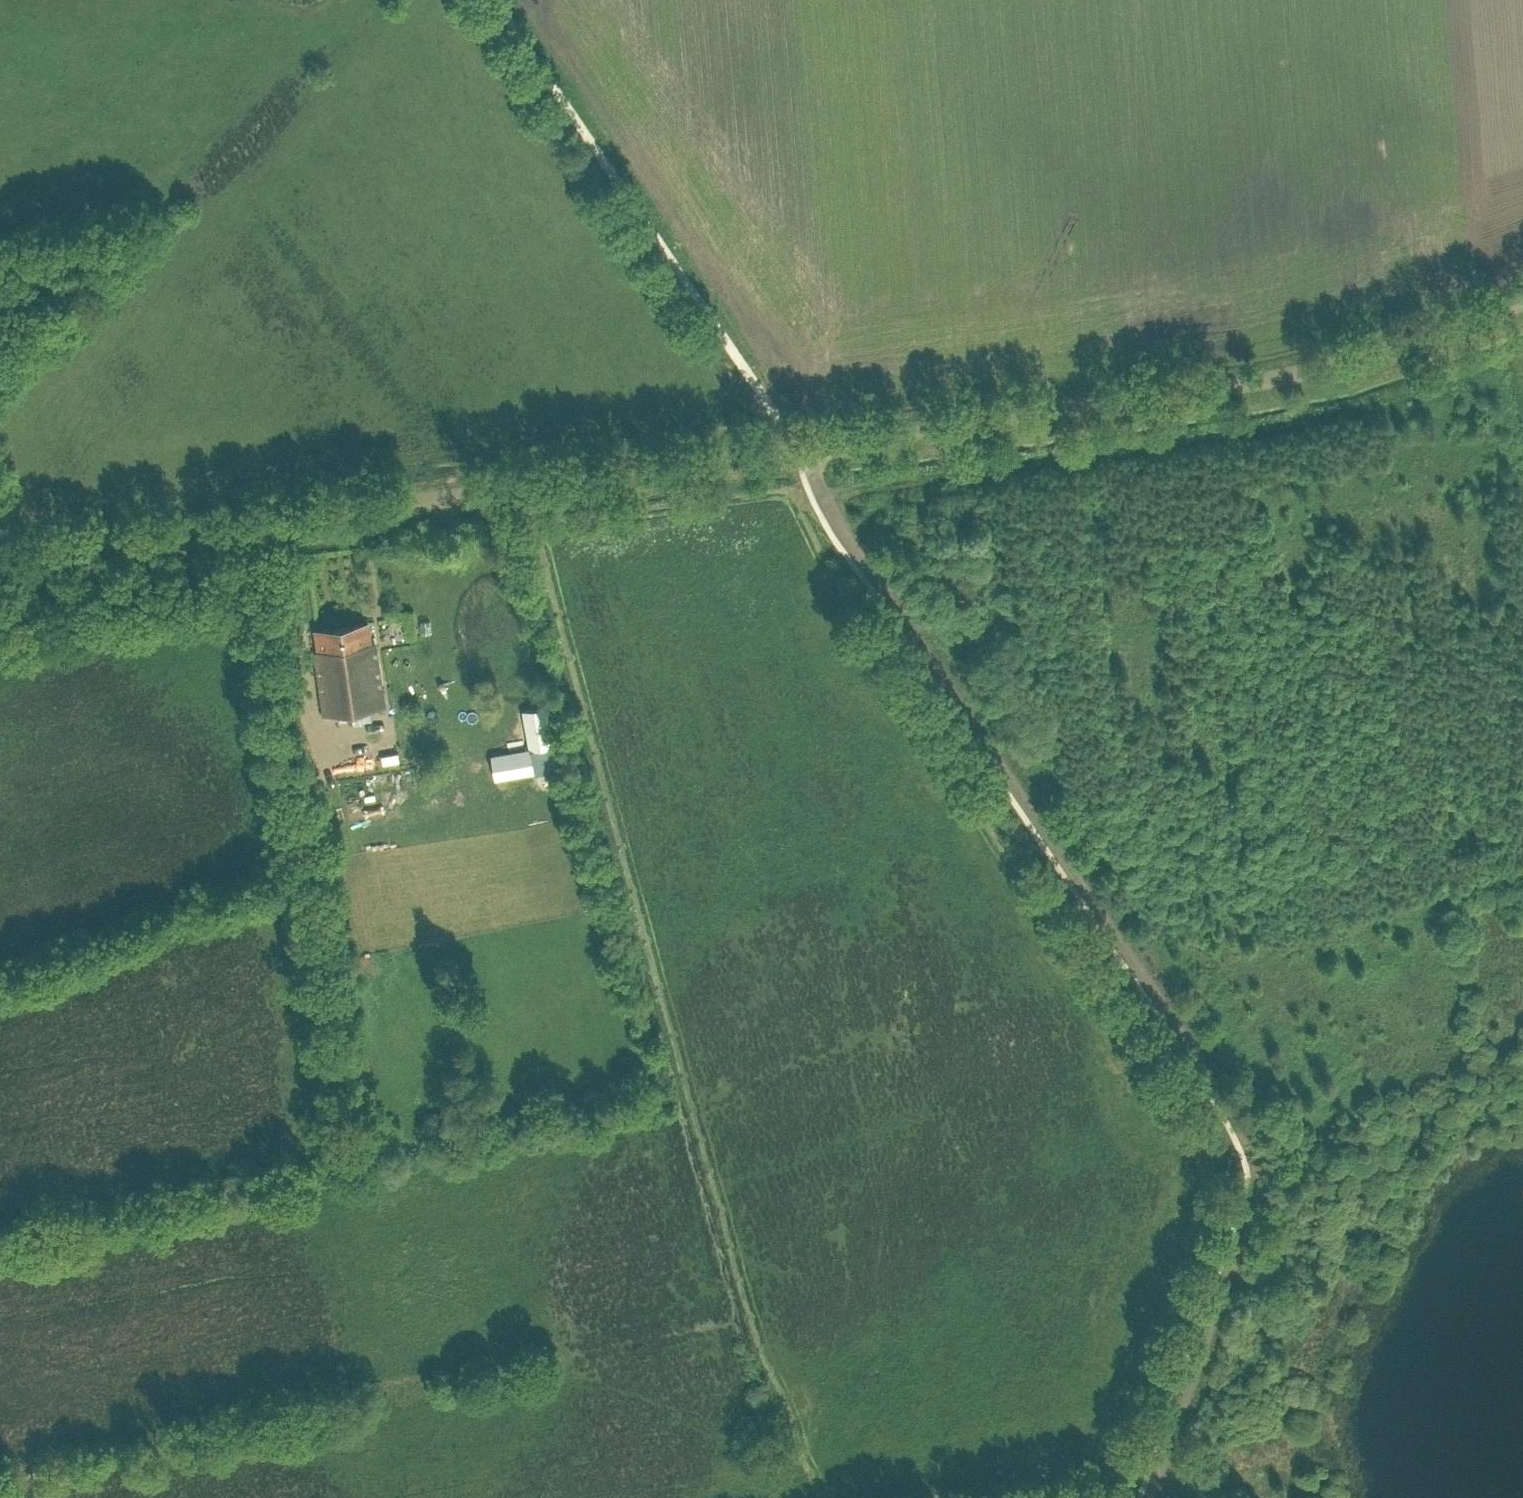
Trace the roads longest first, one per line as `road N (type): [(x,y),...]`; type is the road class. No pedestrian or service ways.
road 1 (unclassified): [(0,568),(1269,380),(1386,351),(1522,302)]
road 2 (track): [(1149,1497),(1246,1225),(1254,1160),(795,449)]

